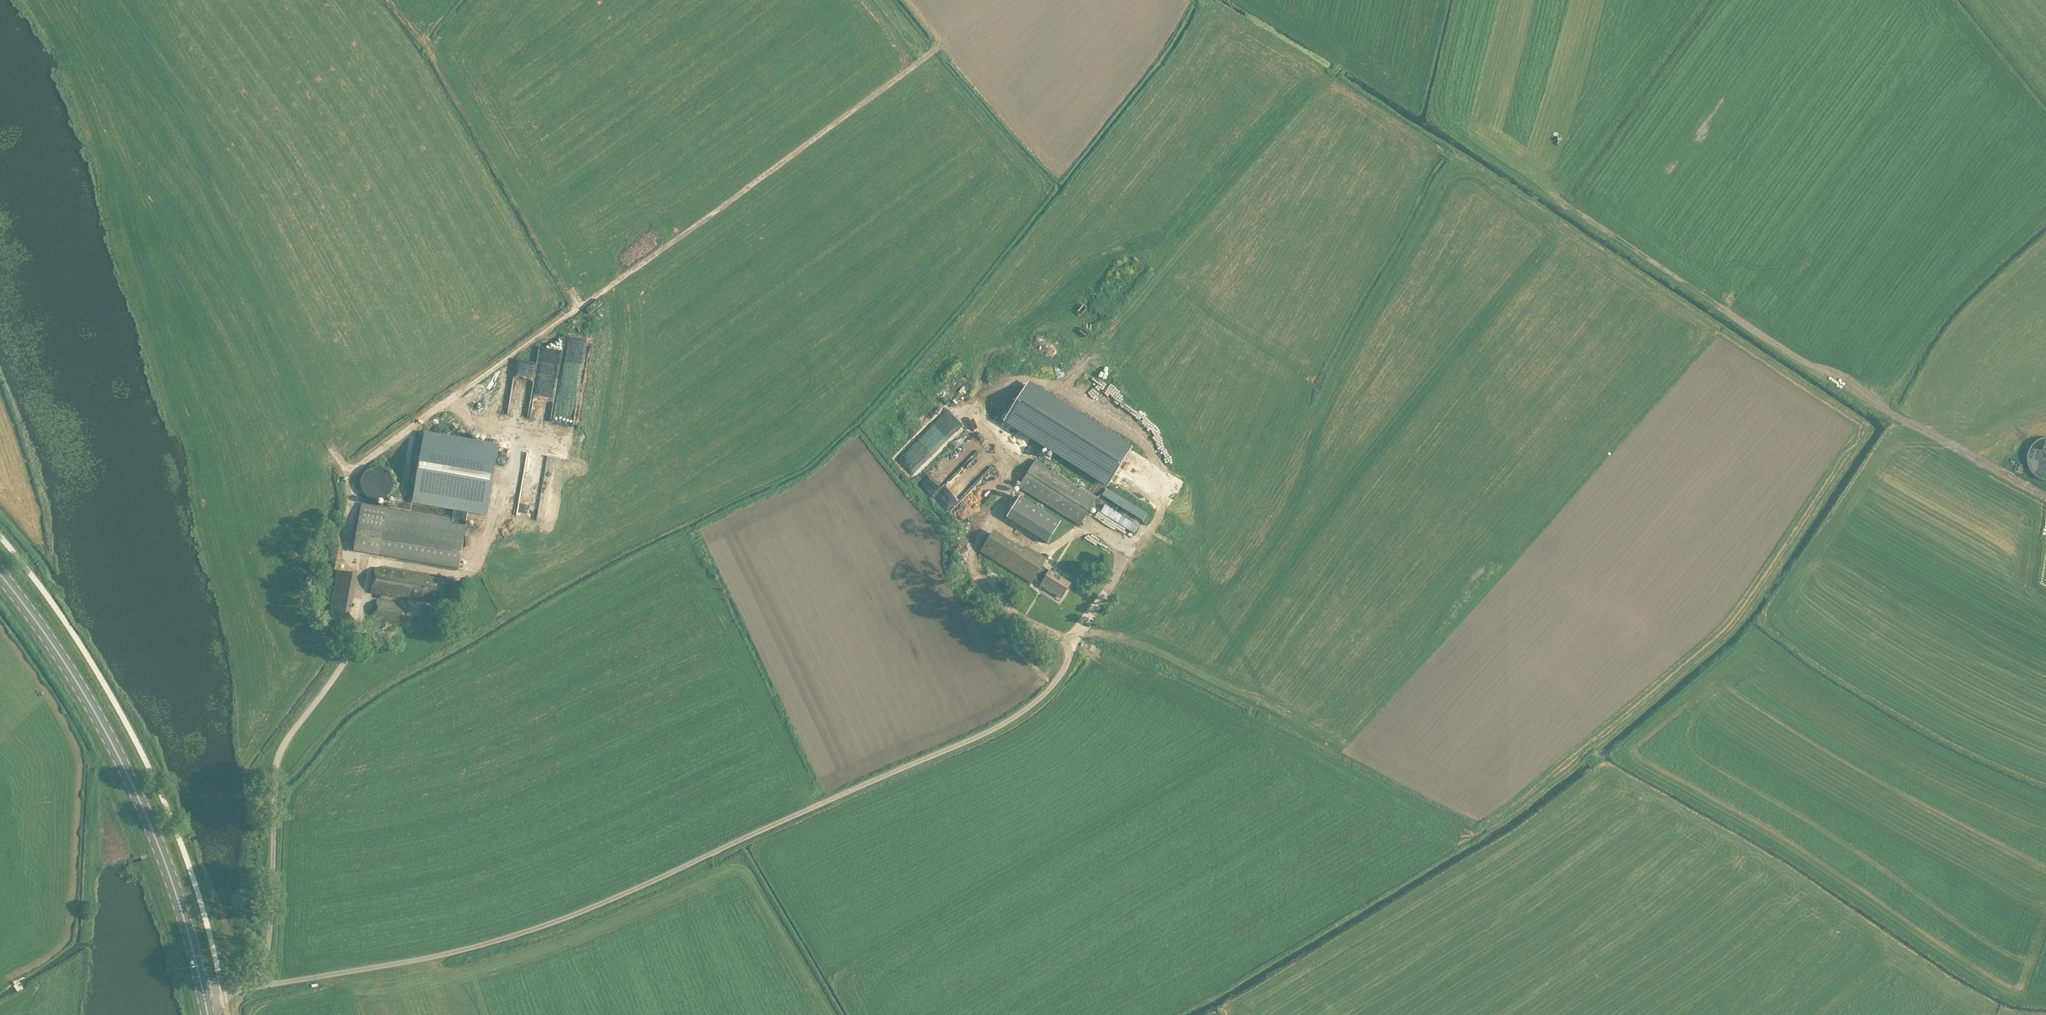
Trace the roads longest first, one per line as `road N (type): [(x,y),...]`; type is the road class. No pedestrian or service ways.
road 1 (unclassified): [(260,984),(446,951),(554,920),(976,735),(1029,704),(1057,676)]
road 2 (secondary): [(203,996),(171,881),(109,738),(0,574)]
road 3 (unclassified): [(358,623),(336,671),(275,760),(260,984)]

